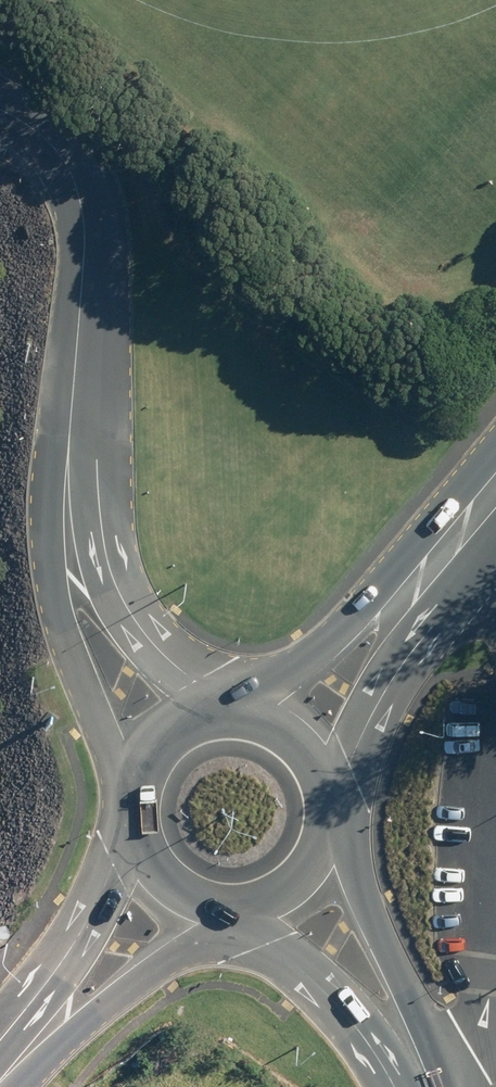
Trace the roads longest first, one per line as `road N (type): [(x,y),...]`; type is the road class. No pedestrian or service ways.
road 1 (unclassified): [(68,473),(87,250),(82,199),(65,156),(0,109)]
road 2 (unclassified): [(135,781),(83,685),(55,607),(50,549),(68,473)]
road 3 (unclassified): [(68,473),(130,613),(171,661),(237,712)]
road 4 (secondary): [(230,906),(191,947),(0,1076)]
road 5 (secondary): [(0,1070),(133,823)]
road 6 (tertiary): [(324,819),(400,974),(420,1060)]
road 7 (secondary): [(432,571),(353,761),(325,806)]
road 8 (tertiary): [(420,1060),(390,1052),(359,1026),(236,905)]
road 9 (secondary): [(253,715),(289,675),(432,571)]
road 10 (secondary): [(230,906),(177,890),(156,872),(133,823)]
road 11 (secondary): [(135,781),(153,747),(177,726),(237,712)]
road 12 (secondary): [(324,819),(303,869),(266,897),(236,905)]
road 13 (secondary): [(253,715),(276,724),(311,758),(325,806)]

